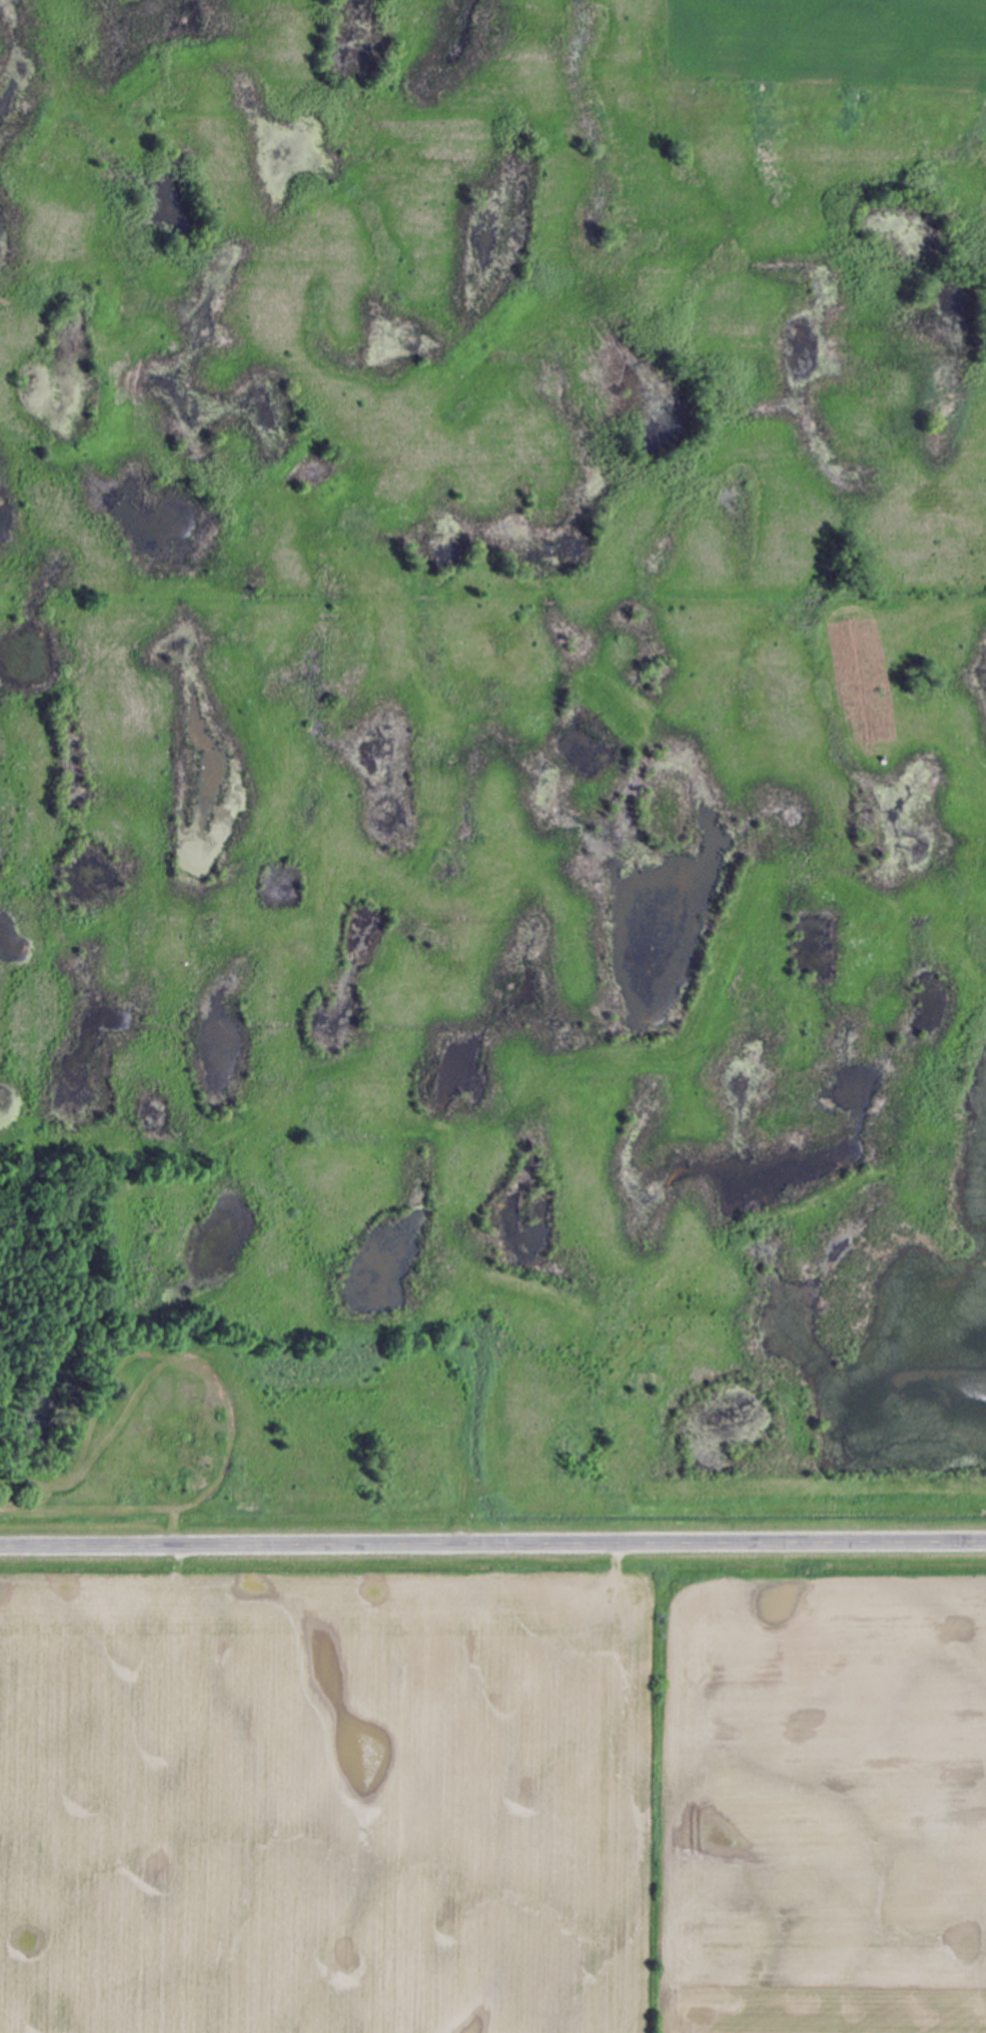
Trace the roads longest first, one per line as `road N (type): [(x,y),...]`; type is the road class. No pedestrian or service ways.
road 1 (tertiary): [(985,1539),(0,1543)]

